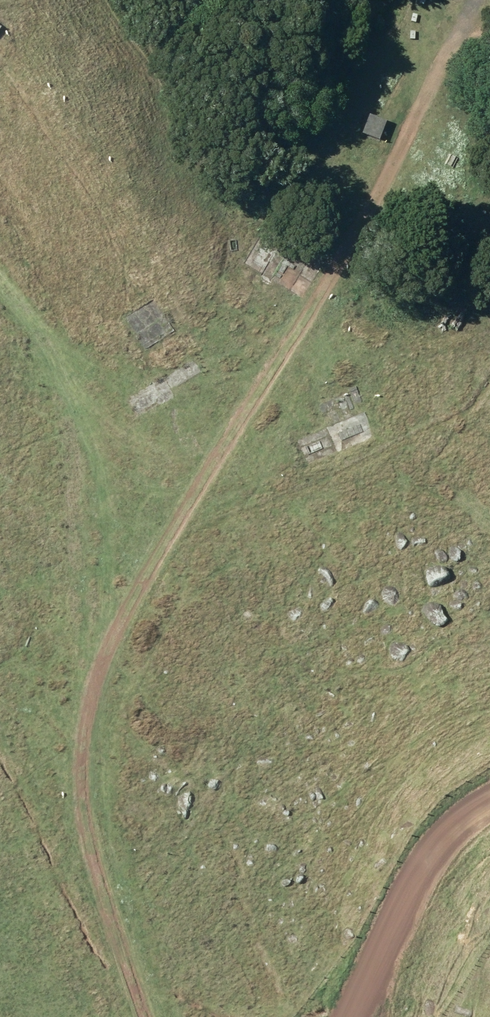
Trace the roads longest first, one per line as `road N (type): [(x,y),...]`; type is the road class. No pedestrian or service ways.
road 1 (track): [(472,0),(379,203),(200,486),(110,647),(95,689),(81,768),(91,839),(145,1016)]
road 2 (track): [(95,689),(53,361),(0,289)]

